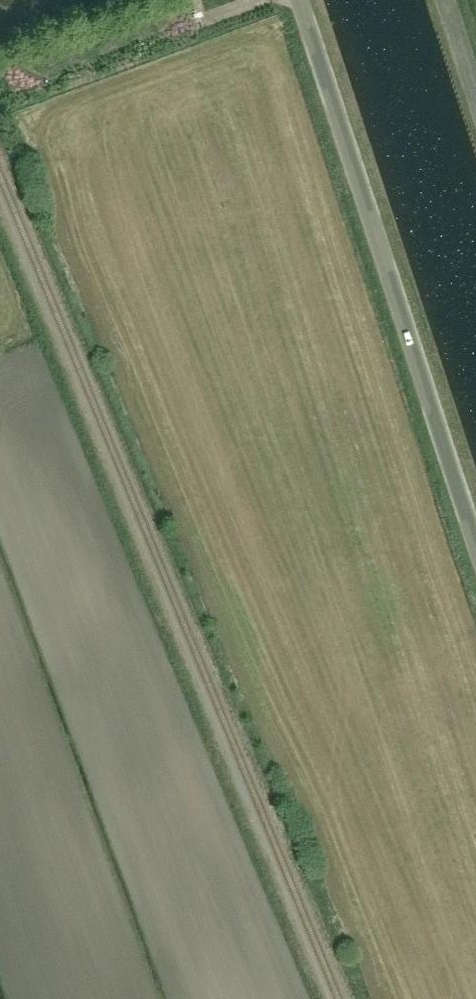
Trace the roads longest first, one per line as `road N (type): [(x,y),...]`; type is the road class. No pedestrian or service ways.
road 1 (unclassified): [(475,550),(299,0)]

